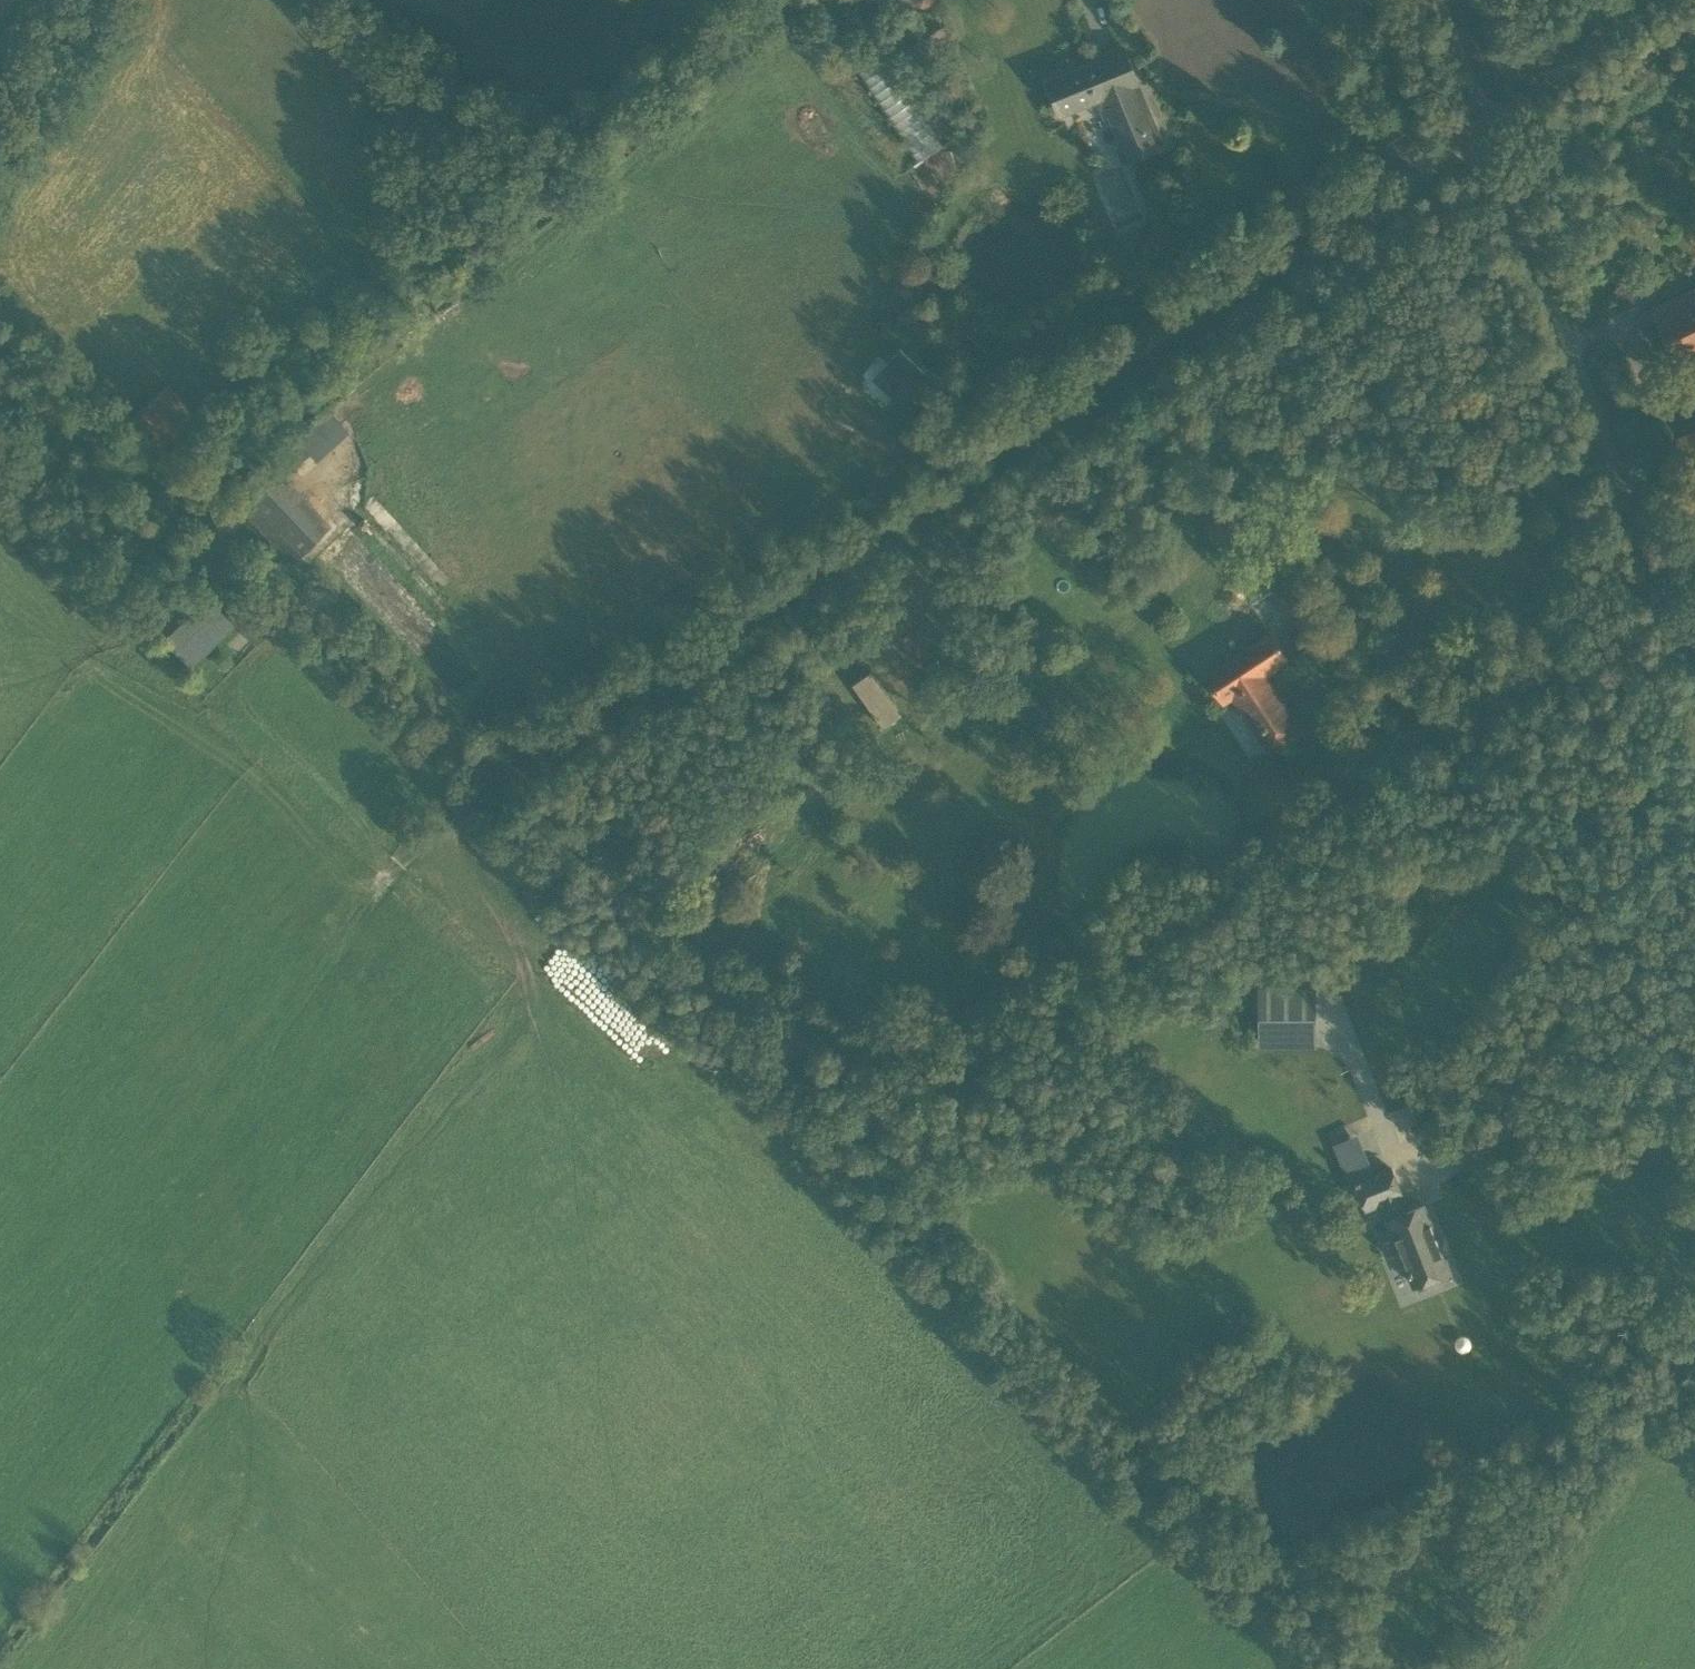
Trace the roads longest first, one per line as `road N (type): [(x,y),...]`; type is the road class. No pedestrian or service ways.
road 1 (track): [(511,777),(1363,216)]
road 2 (unclassified): [(1694,674),(1488,127)]
road 3 (unclassified): [(1488,127),(1658,0)]
road 4 (unclassified): [(1488,127),(1439,0)]

